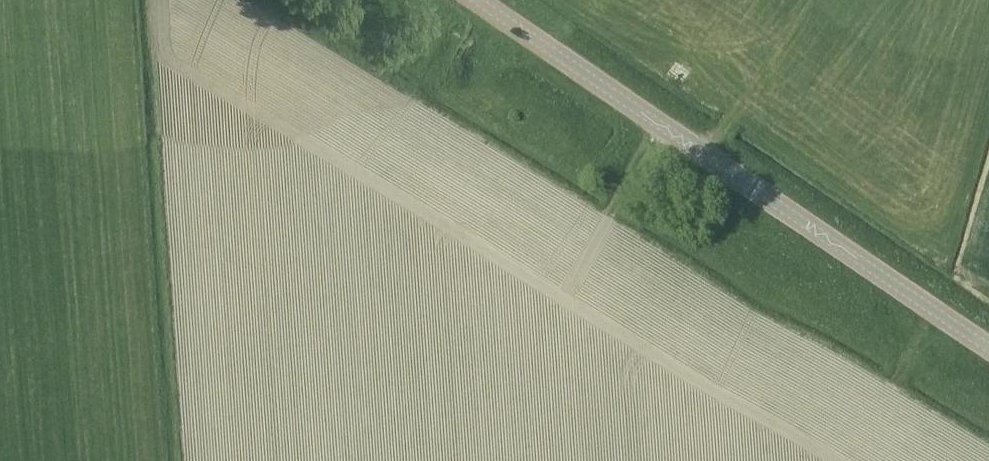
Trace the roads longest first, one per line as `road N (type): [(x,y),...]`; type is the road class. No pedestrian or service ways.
road 1 (tertiary): [(988,348),(474,0)]

